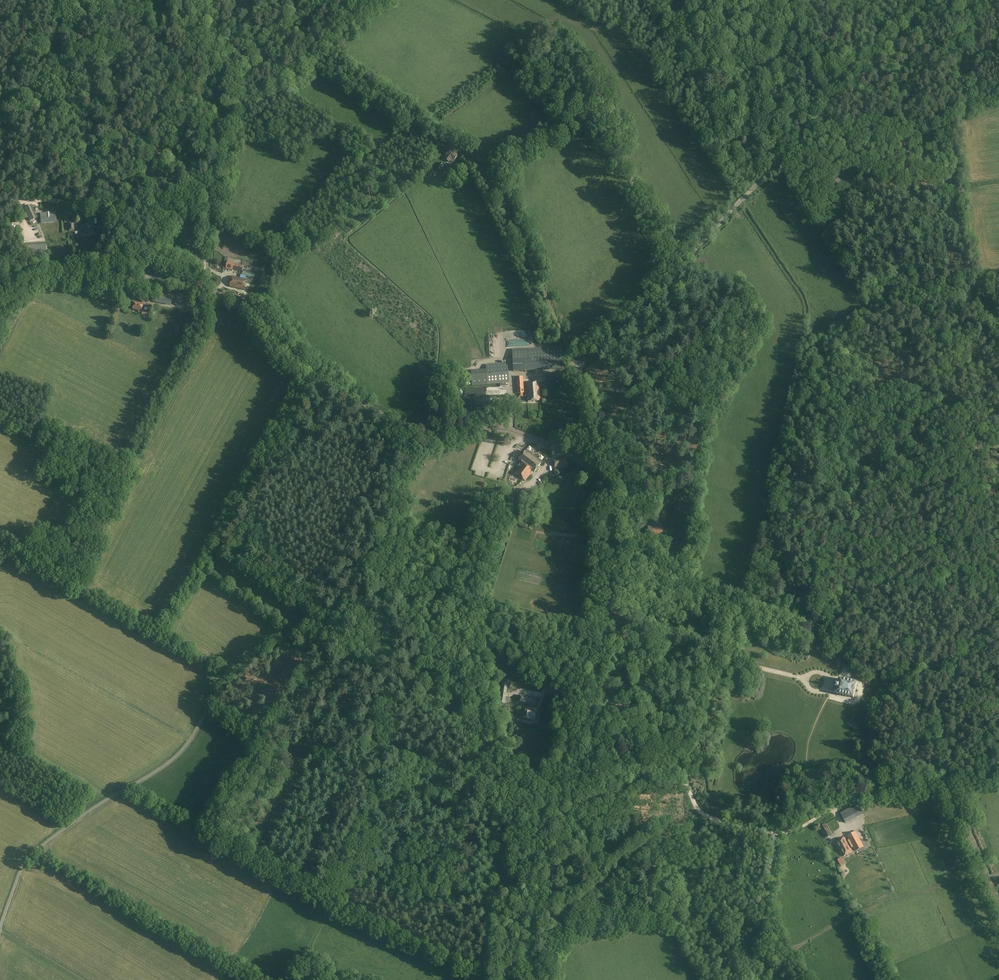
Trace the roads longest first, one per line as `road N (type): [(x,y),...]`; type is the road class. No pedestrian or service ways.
road 1 (tertiary): [(570,454),(600,429),(577,367),(925,16),(928,0)]
road 2 (unclassified): [(395,490),(340,605),(235,669),(168,763),(33,853),(0,928)]
road 3 (tertiary): [(534,979),(533,928),(581,779),(616,545),(610,493),(570,454)]
road 4 (tertiary): [(425,434),(305,368),(251,312),(202,288),(102,261),(46,268),(0,288)]
road 5 (track): [(577,367),(488,165),(316,53)]
road 6 (track): [(998,369),(973,286),(953,127),(821,120)]
road 7 (track): [(985,875),(858,911),(761,979)]
road 8 (track): [(788,836),(705,816),(683,782),(581,779)]
road 9 (track): [(998,771),(854,800),(788,832)]
road 10 (track): [(574,799),(545,747),(538,710),(543,695),(598,674)]
road 11 (track): [(329,914),(480,979)]
road 12 (track): [(199,126),(160,146),(153,176),(159,182),(170,185),(220,145)]
road 13 (tertiary): [(570,454),(499,429),(425,434)]
road 14 (track): [(220,145),(208,291)]
road 15 (track): [(944,782),(998,907)]
road 16 (track): [(425,434),(436,376),(511,360)]
road 17 (track): [(205,74),(172,89),(97,154)]

